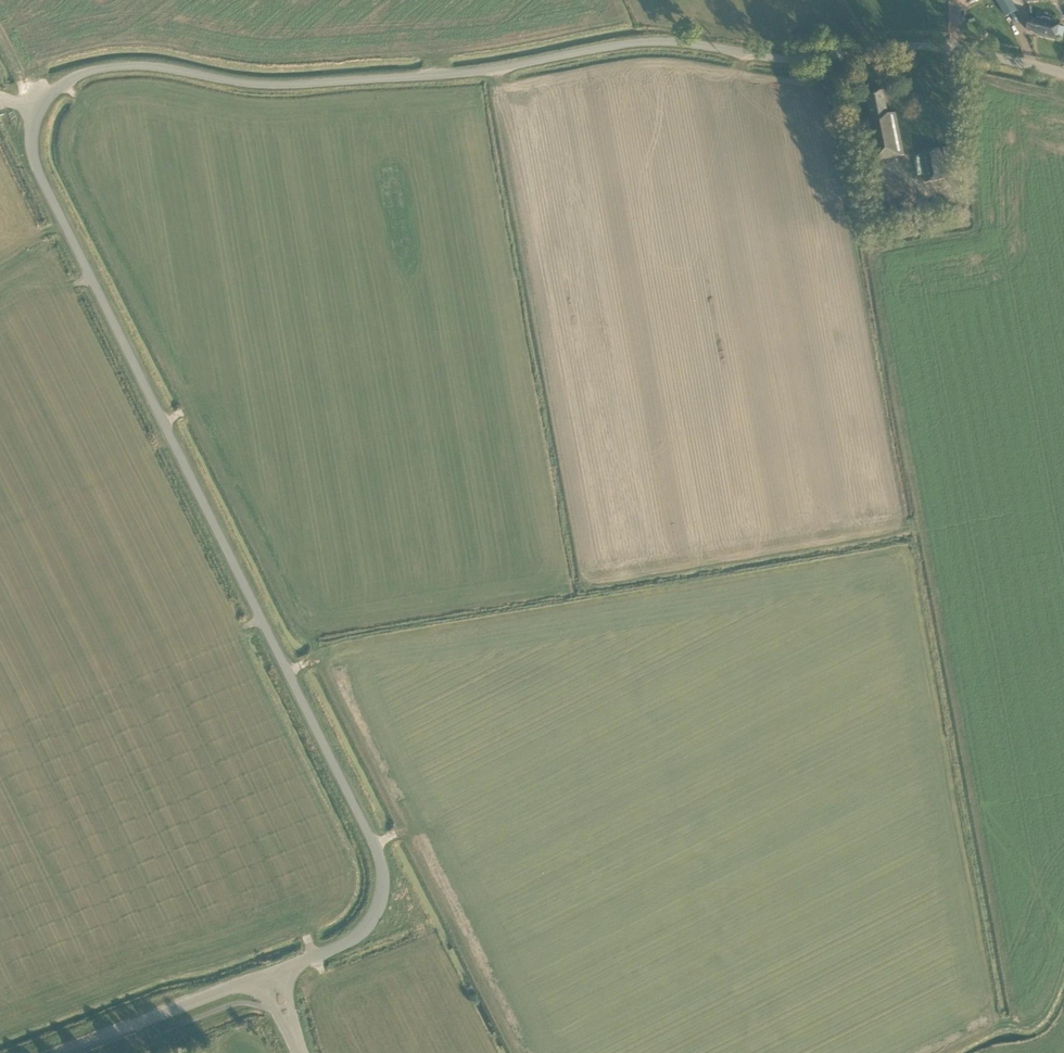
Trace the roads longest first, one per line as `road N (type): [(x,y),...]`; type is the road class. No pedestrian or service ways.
road 1 (unclassified): [(37,104),(79,75),(142,65),(267,85),(529,71),(593,45),(639,42),(826,55),(919,46),(1063,79)]
road 2 (unclassified): [(272,973),(360,933),(378,907),(382,867),(41,177),(30,133),(37,104)]
road 3 (tertiary): [(64,1052),(272,973)]

